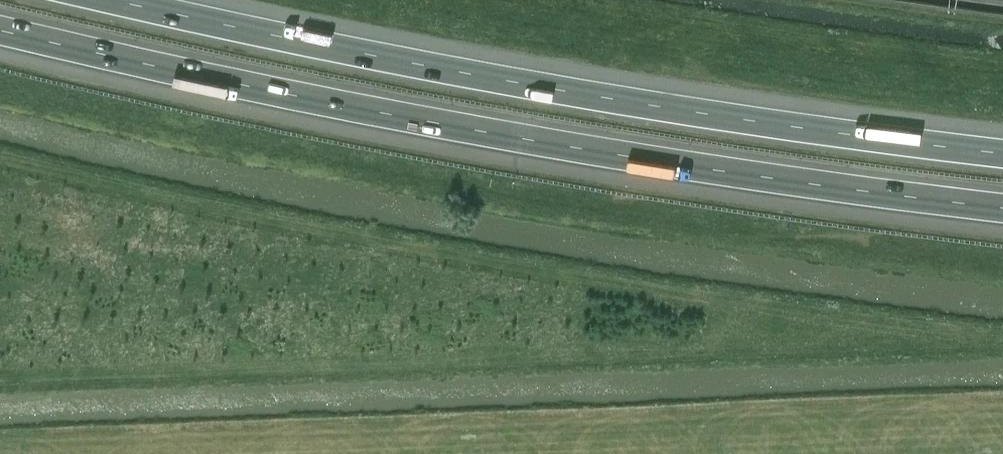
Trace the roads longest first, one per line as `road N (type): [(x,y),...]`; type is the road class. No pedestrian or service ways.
road 1 (motorway): [(0,32),(317,100),(756,175),(1002,204)]
road 2 (motorway): [(1002,151),(779,126),(329,48),(118,0)]

